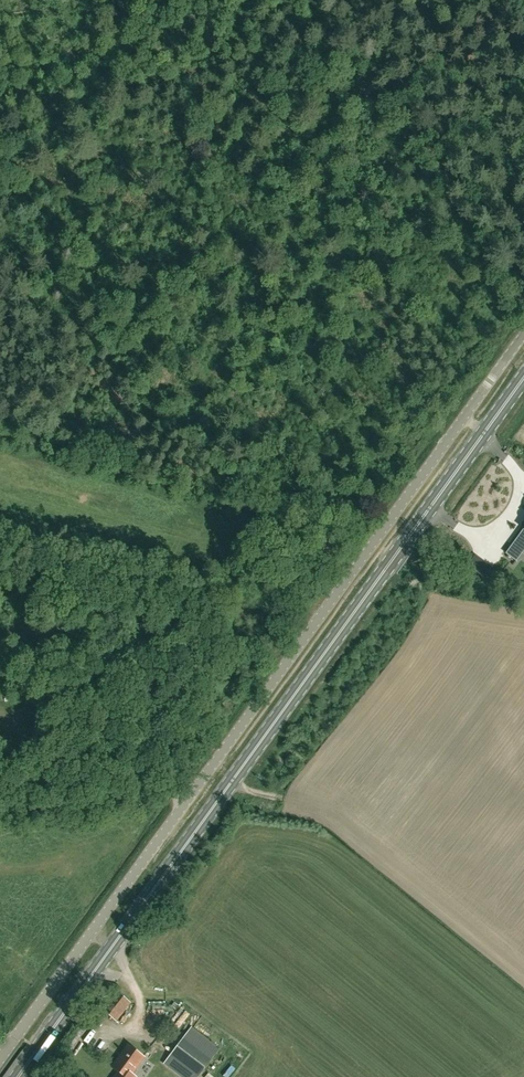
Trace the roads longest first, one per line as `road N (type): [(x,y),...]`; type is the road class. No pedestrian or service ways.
road 1 (unclassified): [(0,1061),(523,333)]
road 2 (primary): [(19,1076),(523,377)]
road 3 (track): [(155,496),(295,536),(354,571)]
road 4 (track): [(196,791),(0,808)]

